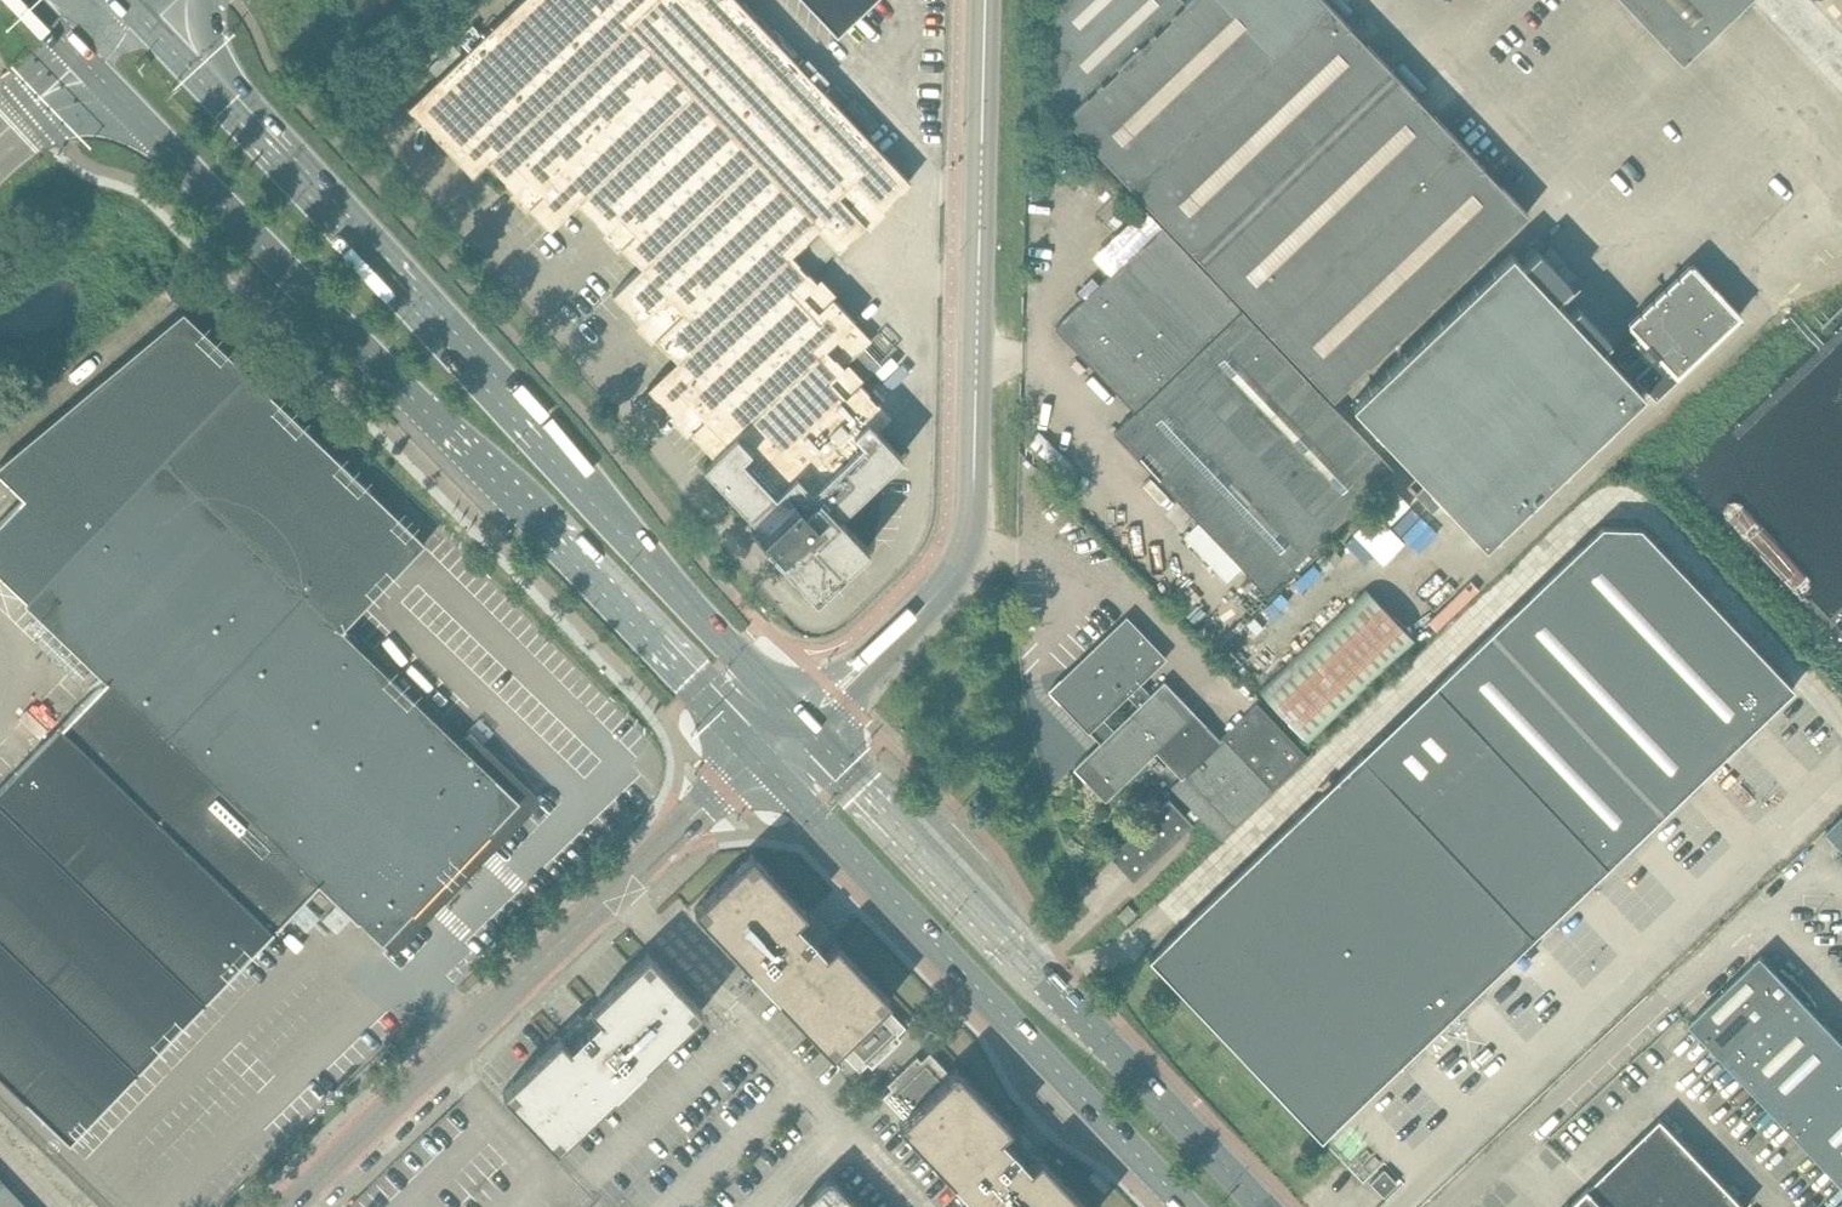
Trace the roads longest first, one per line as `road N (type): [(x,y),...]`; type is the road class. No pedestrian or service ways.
road 1 (secondary): [(804,725),(141,15)]
road 2 (secondary): [(86,64),(762,760)]
road 3 (unclassified): [(804,725),(971,552),(986,0)]
road 4 (secondary): [(1267,1206),(804,725)]
road 5 (tertiary): [(285,1206),(762,760)]
road 6 (secondary): [(762,760),(1181,1206)]

